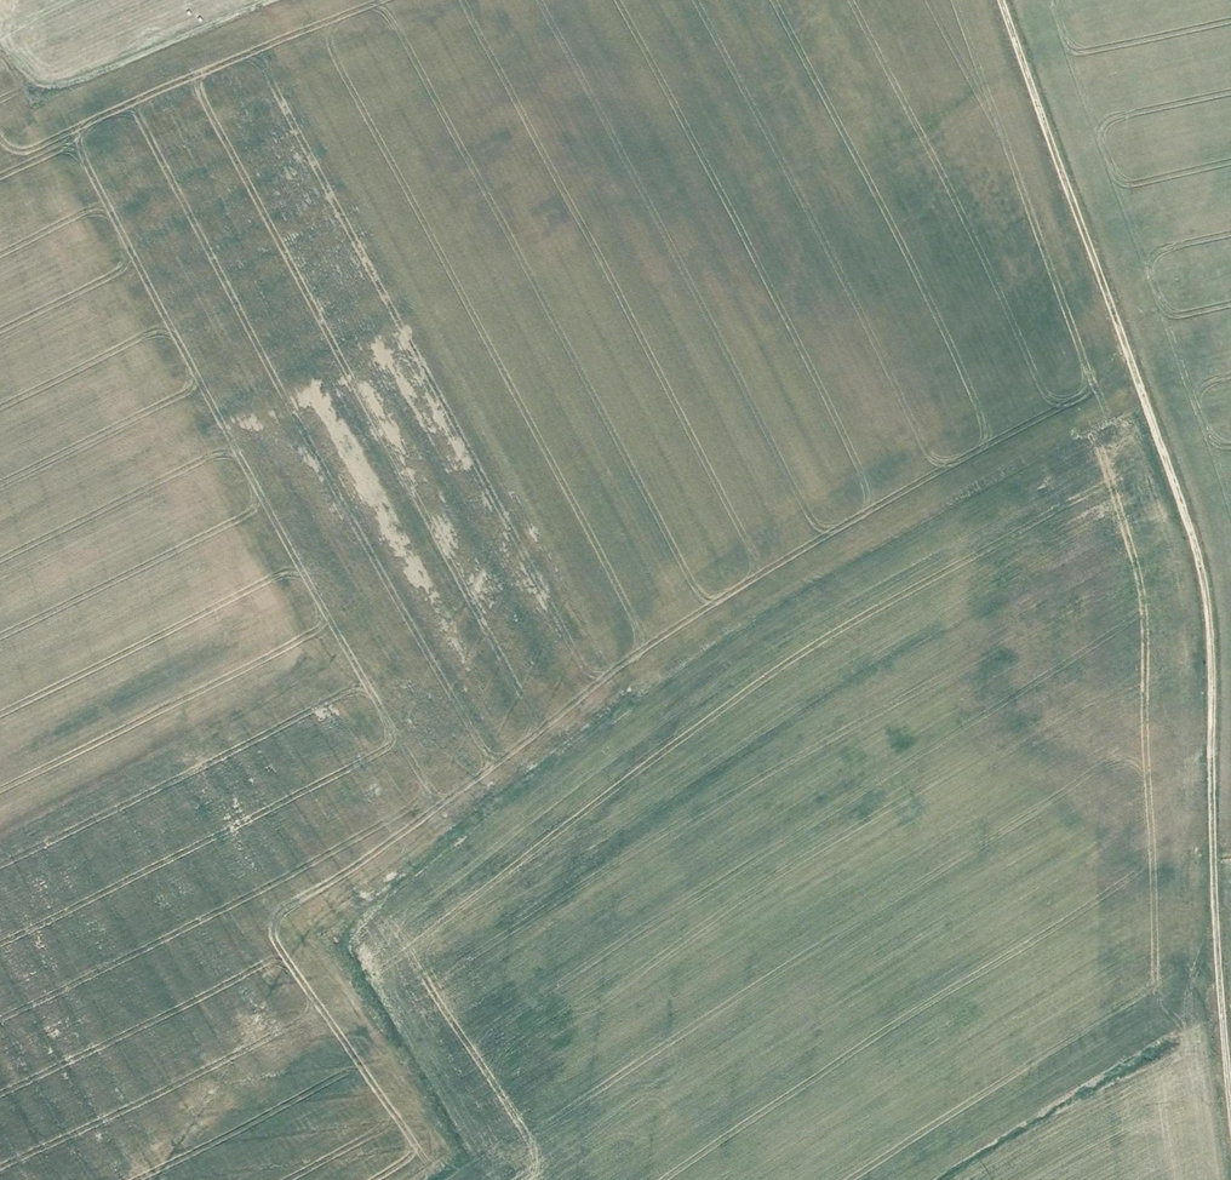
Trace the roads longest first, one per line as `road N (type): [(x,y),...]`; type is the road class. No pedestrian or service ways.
road 1 (track): [(1000,0),(1201,561),(1230,1111)]
road 2 (track): [(257,0),(56,83),(37,79),(0,45)]

